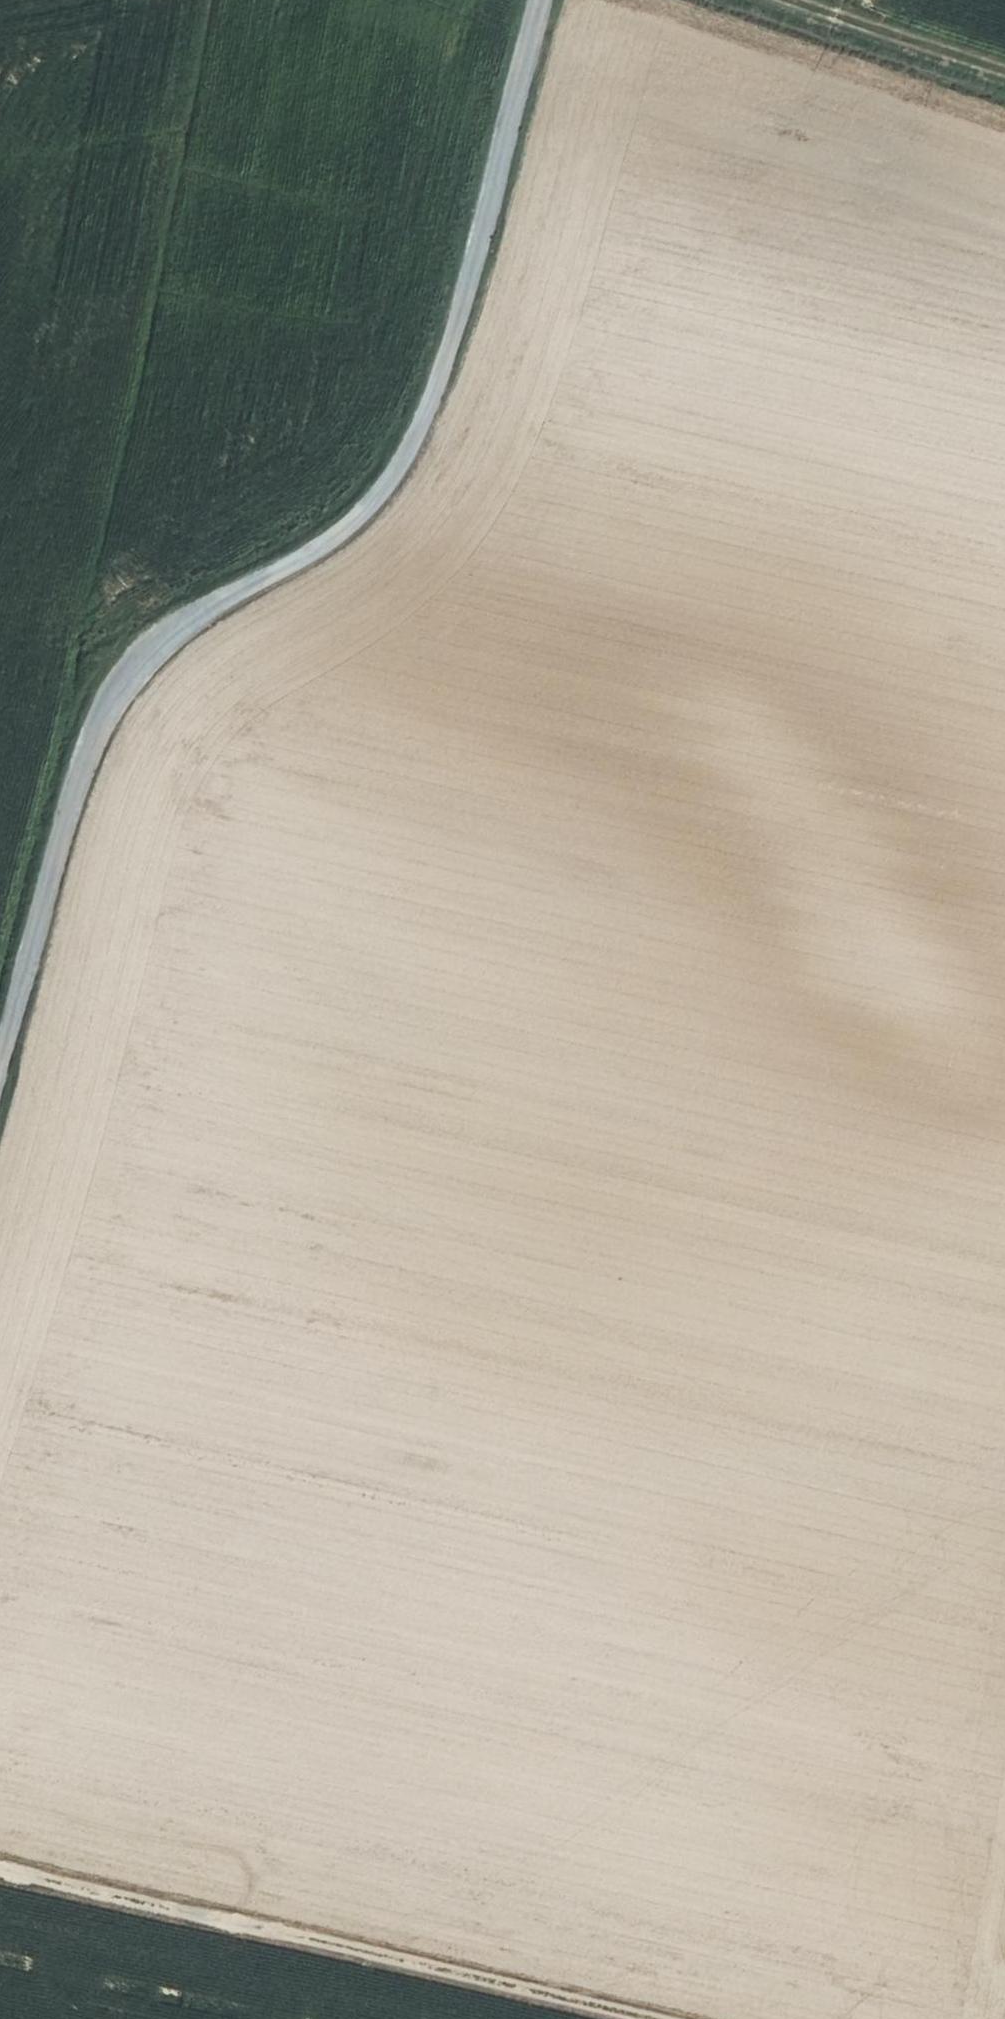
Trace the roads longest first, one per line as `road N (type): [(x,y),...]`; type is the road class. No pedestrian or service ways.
road 1 (track): [(0,1051),(98,727),(123,677),(171,626),(358,524),(414,449),(541,0)]
road 2 (track): [(657,2018),(0,1864)]

